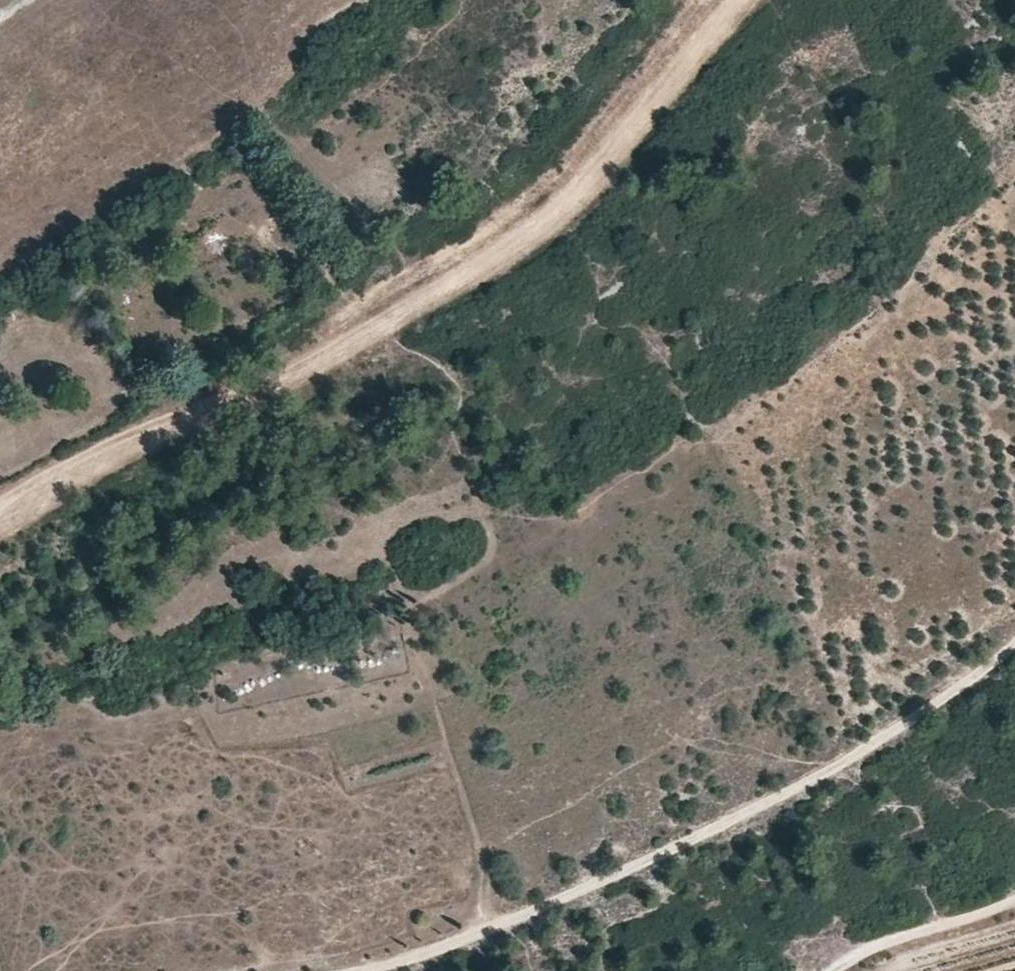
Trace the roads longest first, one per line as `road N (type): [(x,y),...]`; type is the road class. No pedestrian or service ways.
road 1 (track): [(743,0),(560,217),(270,393),(0,517)]
road 2 (track): [(1014,645),(984,674),(833,766),(464,940),(373,970)]
road 3 (track): [(1014,900),(860,953),(836,970)]

